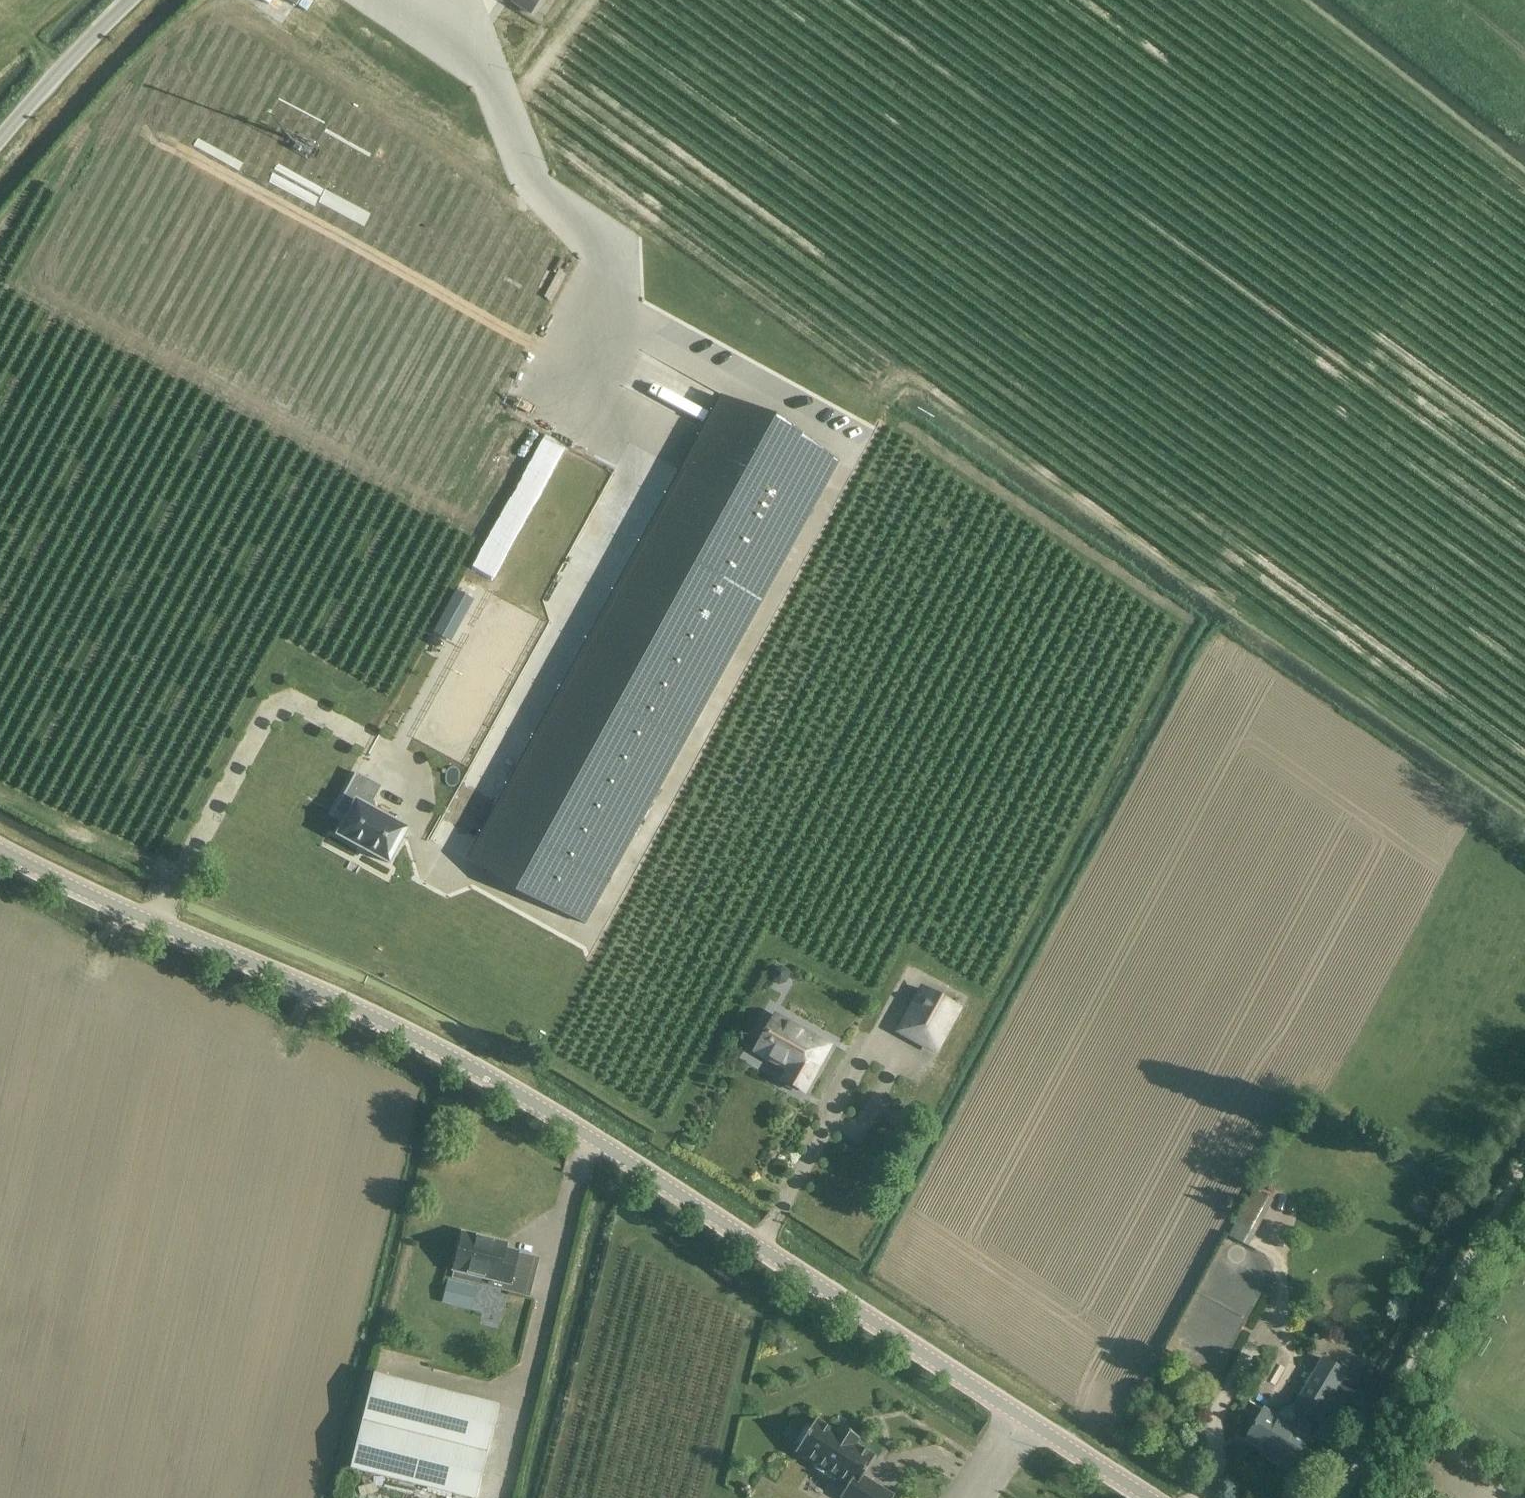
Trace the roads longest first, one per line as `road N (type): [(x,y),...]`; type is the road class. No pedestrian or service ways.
road 1 (unclassified): [(1151,1497),(474,1072),(0,849)]
road 2 (unclassified): [(1346,1497),(1524,1171)]
road 3 (unclassified): [(0,136),(131,0)]

